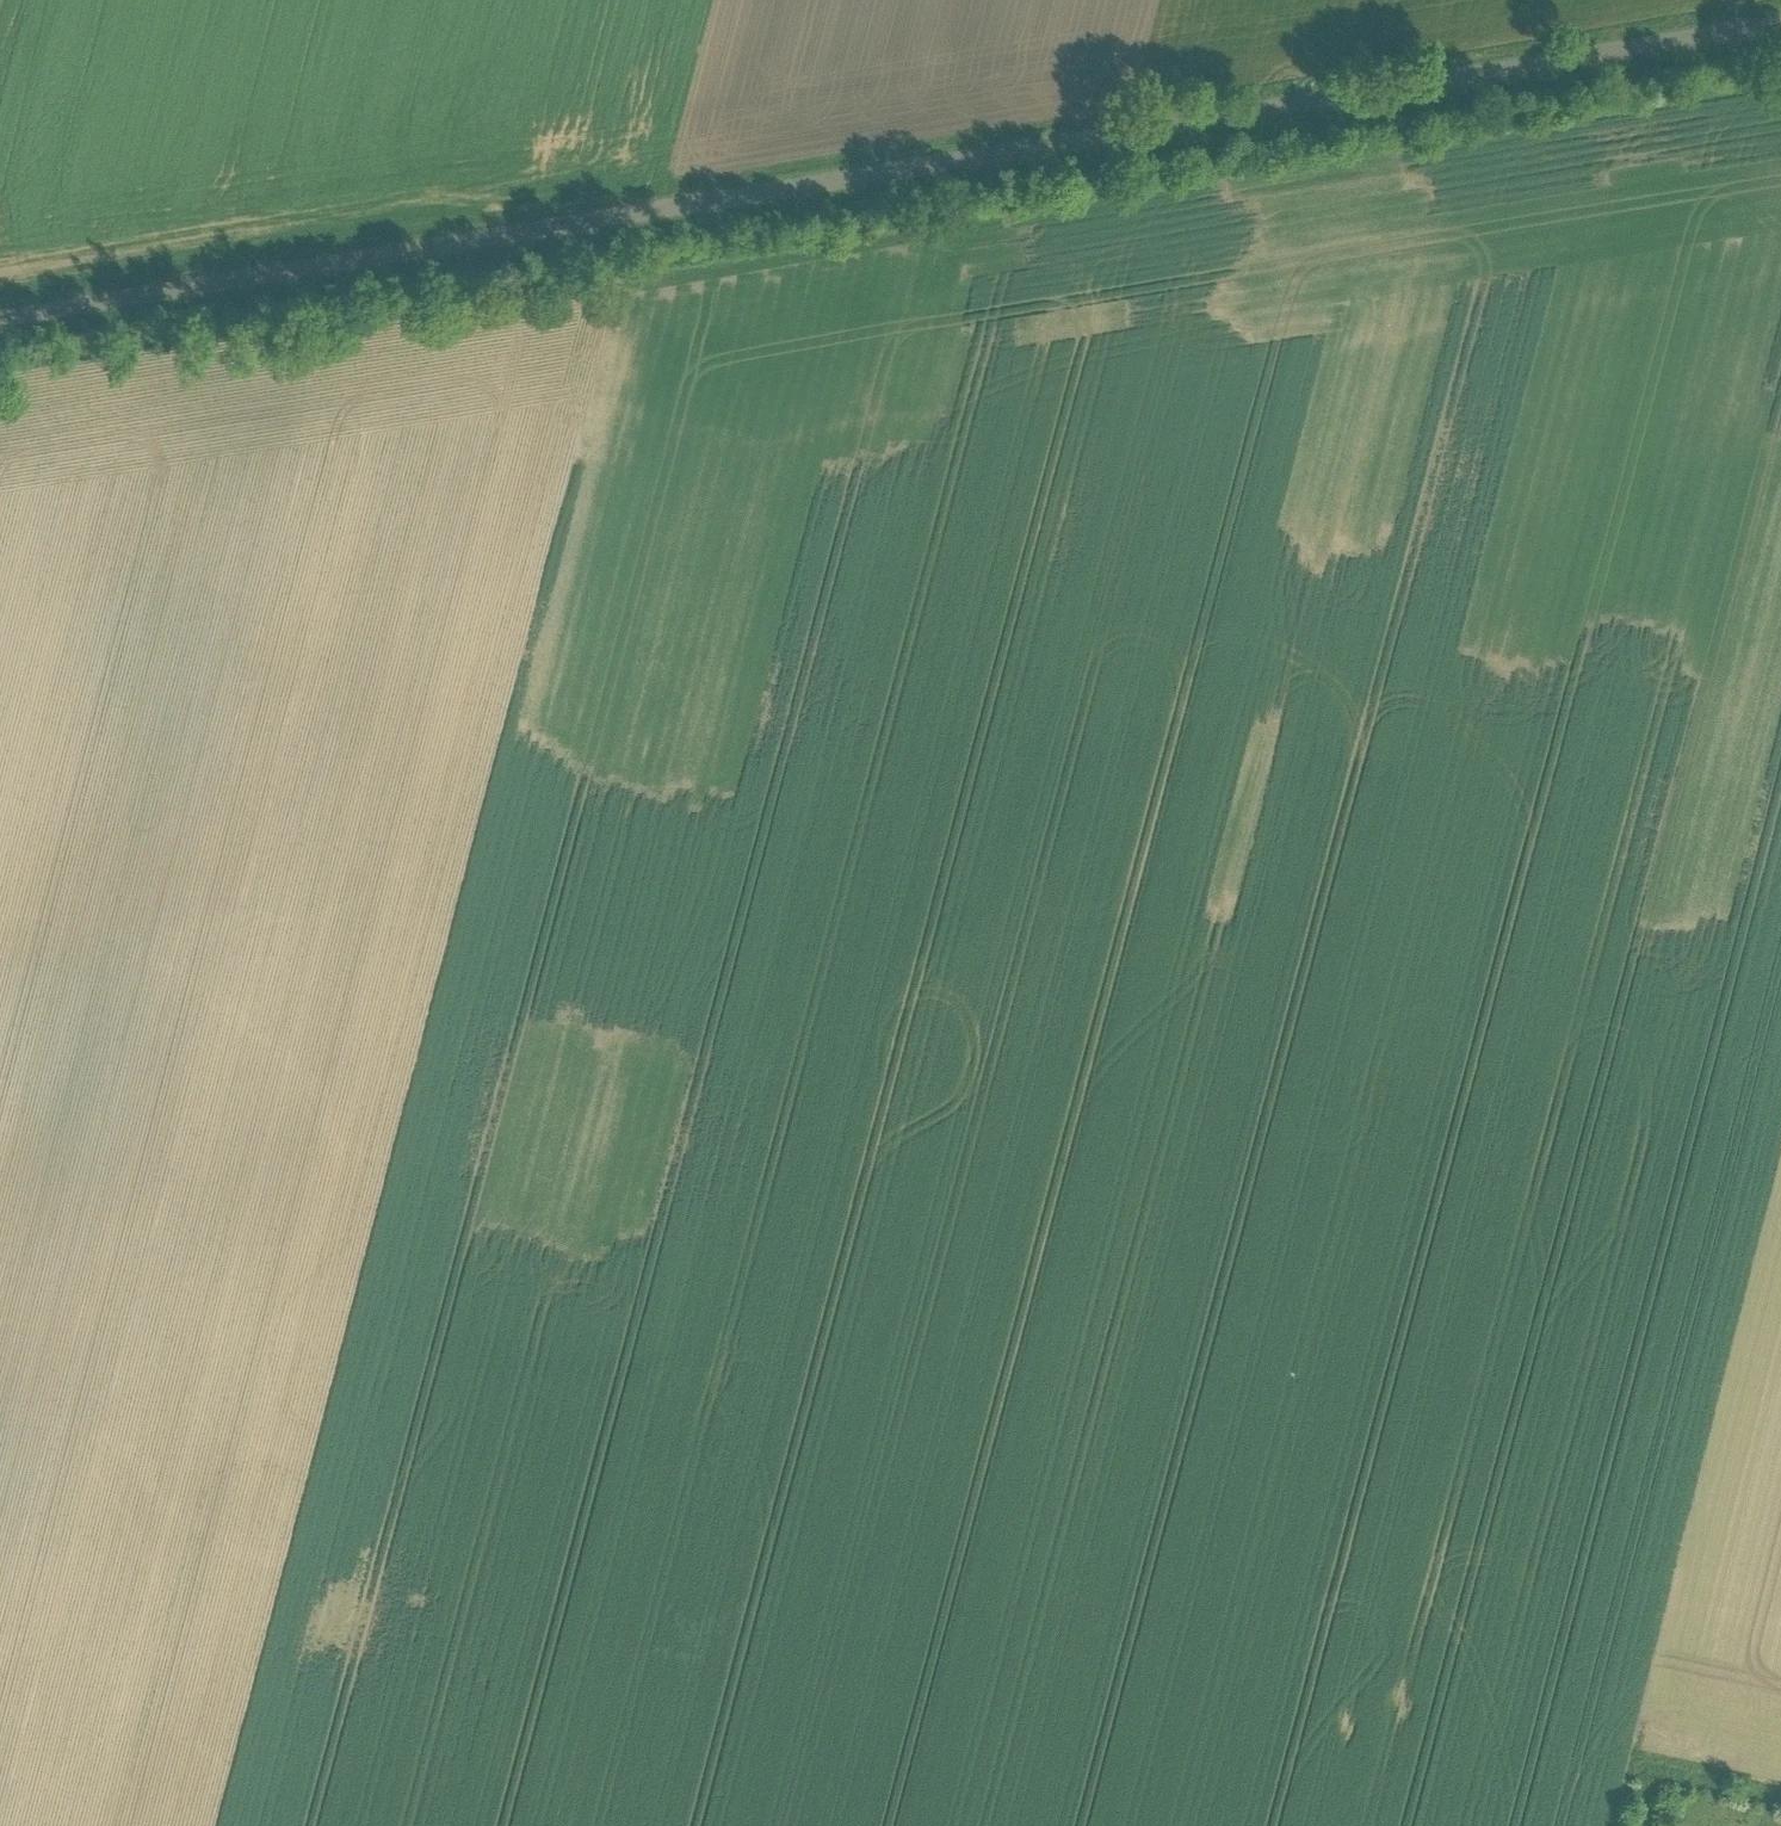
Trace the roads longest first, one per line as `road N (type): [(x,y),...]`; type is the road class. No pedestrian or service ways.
road 1 (unclassified): [(0,314),(1780,28)]

